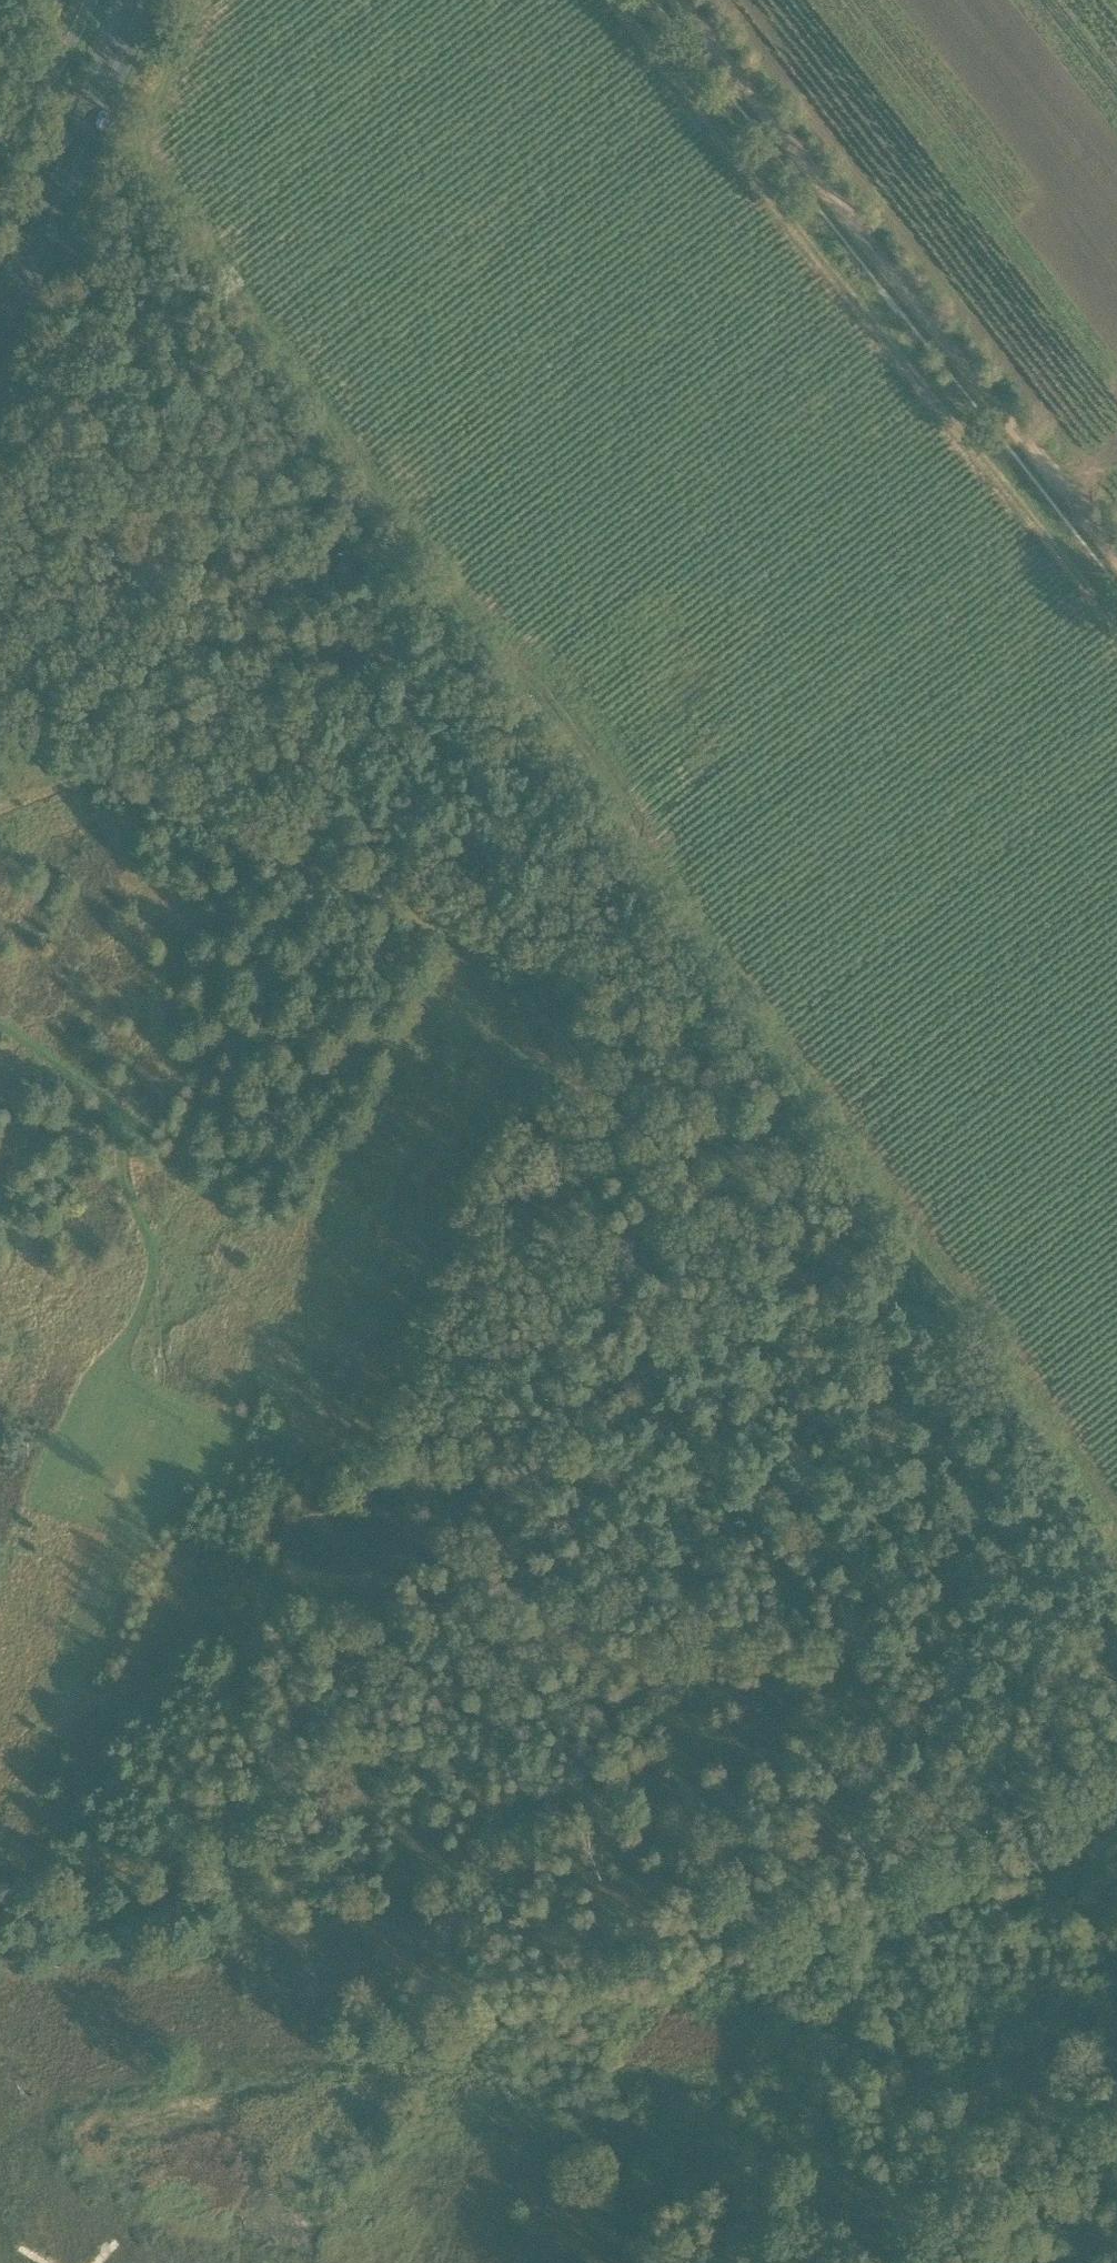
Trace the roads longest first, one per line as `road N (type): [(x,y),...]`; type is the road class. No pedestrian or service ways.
road 1 (track): [(1116,560),(675,0)]
road 2 (primary): [(0,345),(142,0)]

